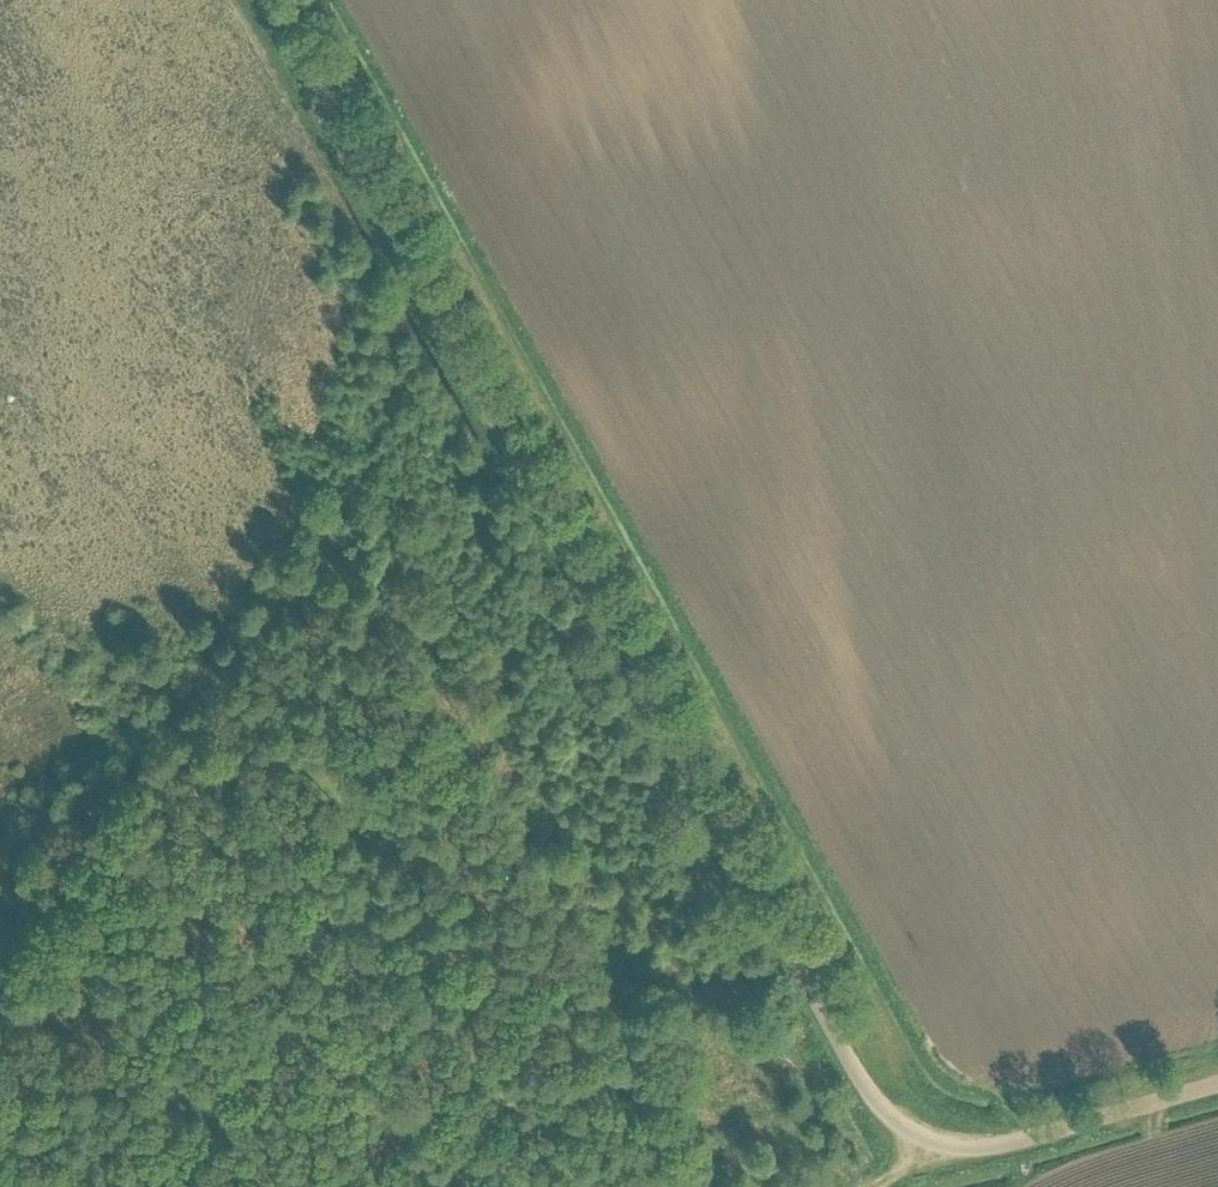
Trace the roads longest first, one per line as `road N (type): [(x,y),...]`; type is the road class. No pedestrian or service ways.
road 1 (unclassified): [(266,0),(871,1093),(915,1132),(979,1146),(1217,1081)]

